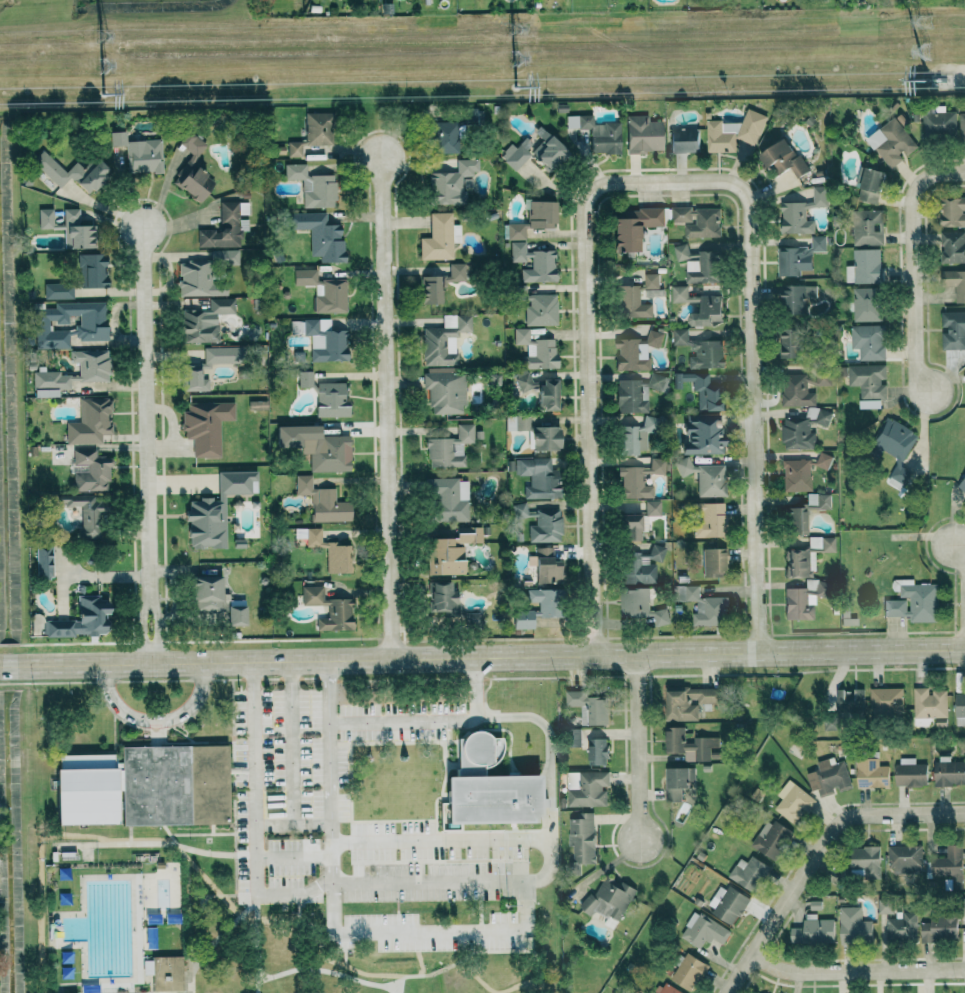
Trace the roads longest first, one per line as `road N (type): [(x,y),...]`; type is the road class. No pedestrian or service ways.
road 1 (tertiary): [(964,646),(0,666)]
road 2 (residential): [(394,658),(382,160)]
road 3 (residential): [(592,191),(585,211),(594,654)]
road 4 (residential): [(759,651),(750,207),(742,190)]
road 5 (residential): [(153,663),(144,216)]
road 6 (residential): [(729,992),(833,819),(964,815)]
road 7 (residential): [(964,173),(921,182),(908,208),(915,354),(929,391)]
road 8 (residential): [(752,953),(798,975),(964,973)]
road 9 (residential): [(633,653),(636,833)]
road 10 (residential): [(742,190),(727,181),(610,183),(592,191)]

